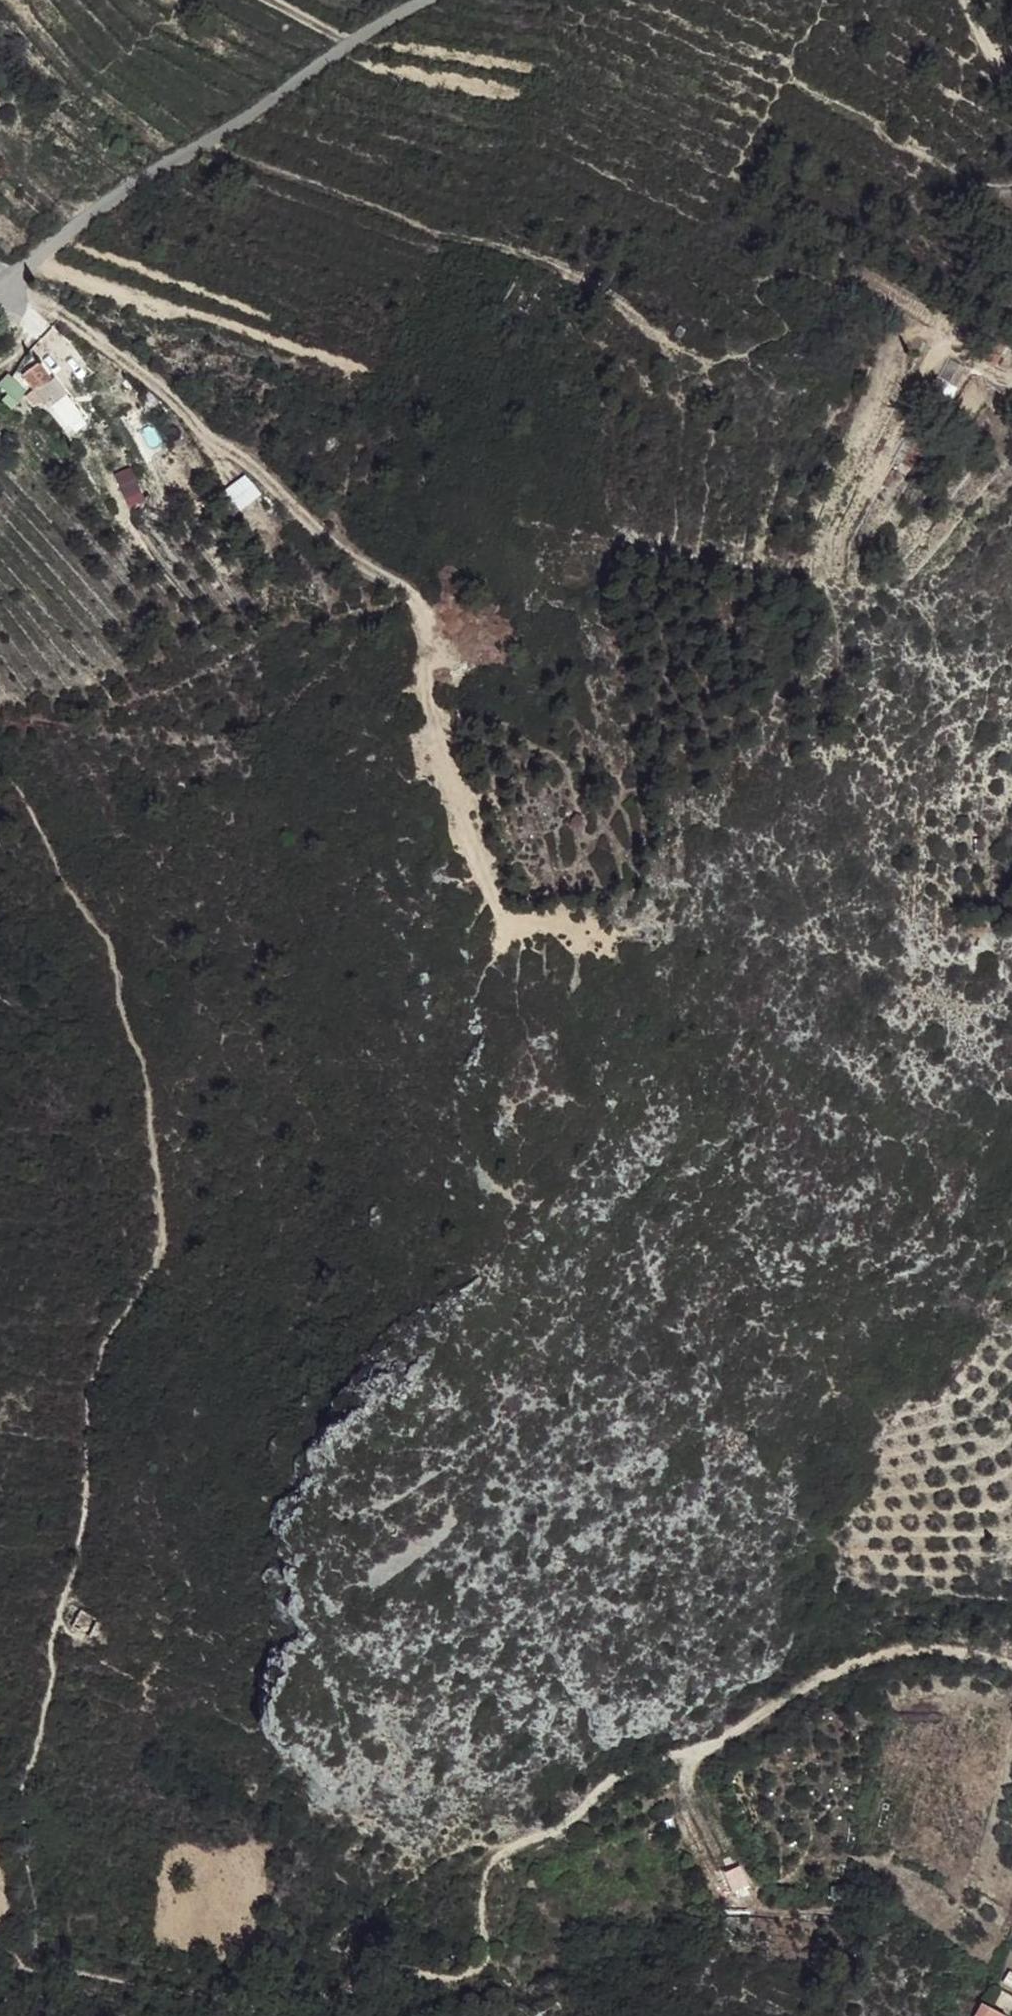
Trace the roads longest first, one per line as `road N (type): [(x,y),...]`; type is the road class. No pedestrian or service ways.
road 1 (unclassified): [(8,279),(435,0)]

